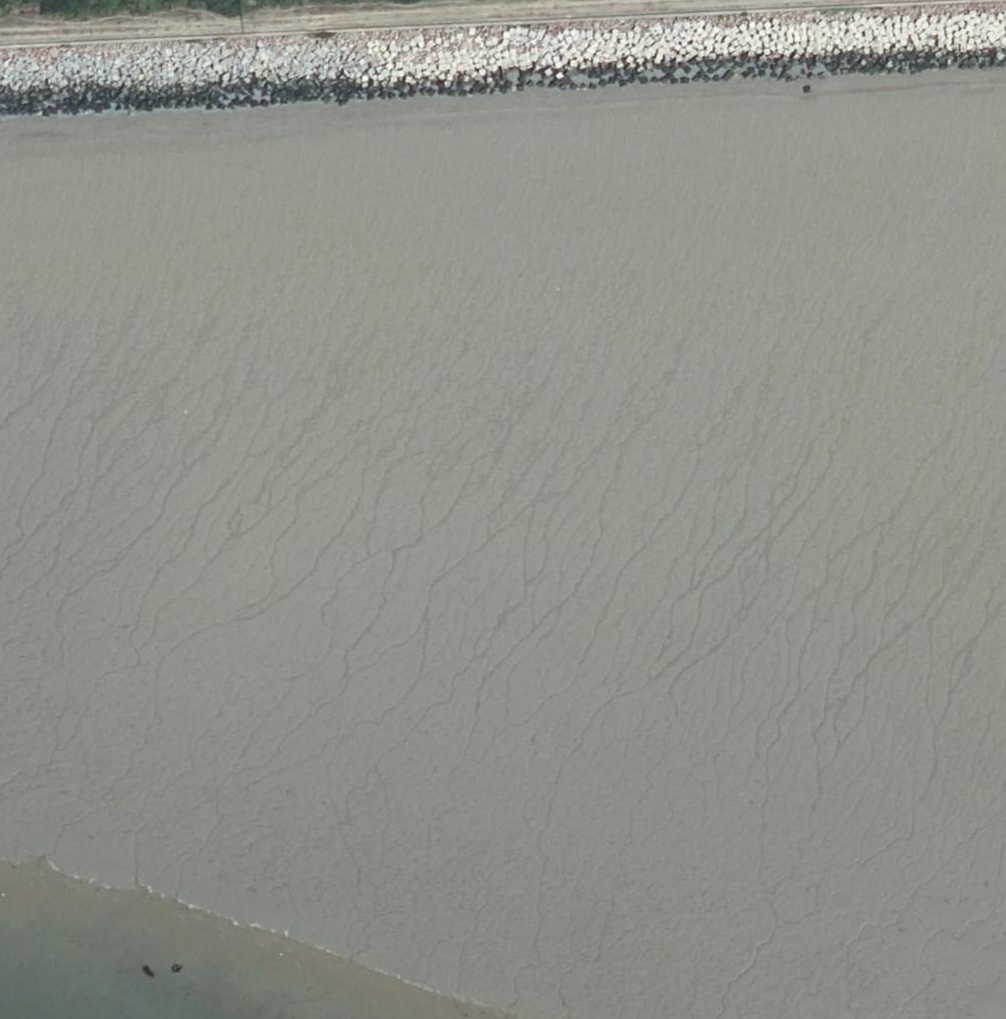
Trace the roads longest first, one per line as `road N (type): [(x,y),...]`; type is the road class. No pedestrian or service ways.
road 1 (track): [(685,0),(0,31)]

